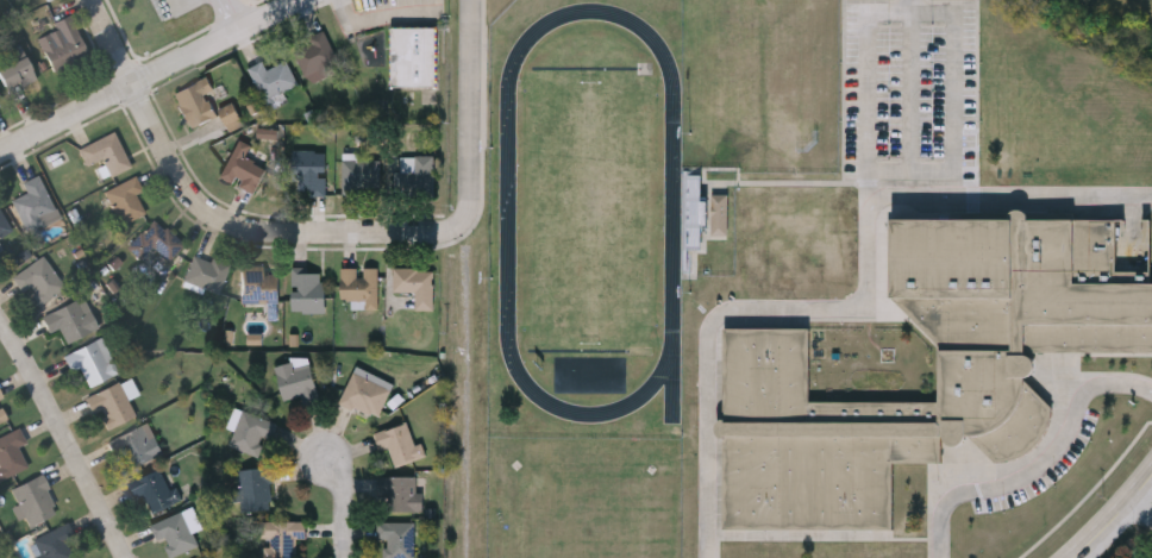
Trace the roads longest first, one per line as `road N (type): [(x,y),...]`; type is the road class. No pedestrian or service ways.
road 1 (residential): [(91,0),(183,181),(225,222),(299,232),(461,224)]
road 2 (residential): [(305,0),(0,157)]
road 3 (residential): [(0,322),(126,557)]
road 4 (residential): [(470,0),(471,188),(461,224)]

